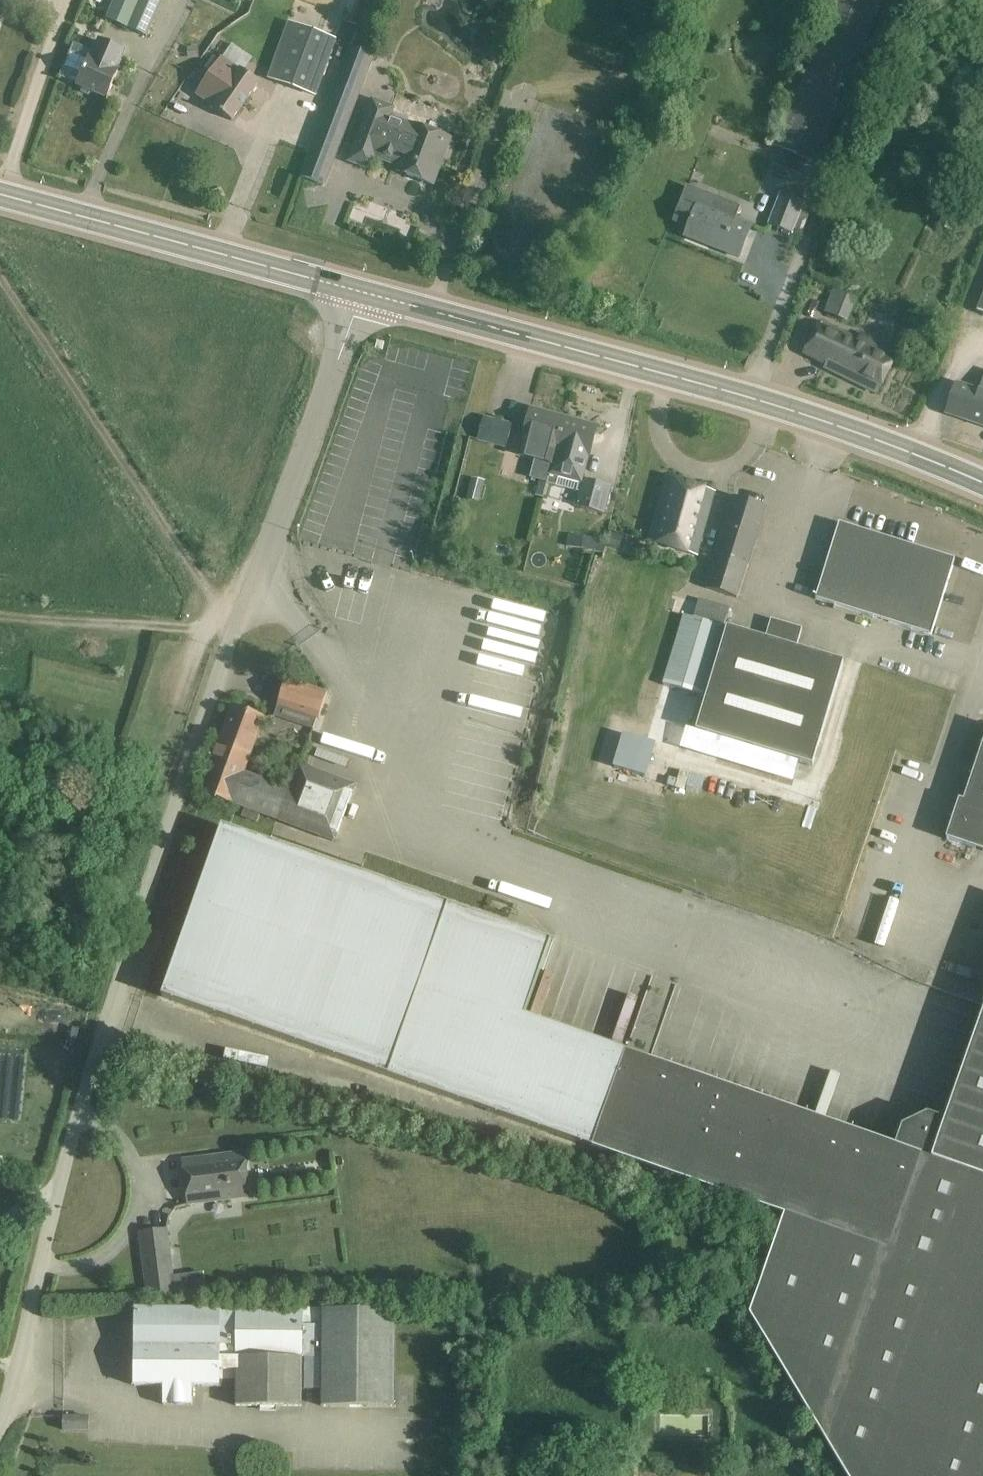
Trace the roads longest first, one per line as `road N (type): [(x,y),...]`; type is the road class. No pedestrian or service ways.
road 1 (unclassified): [(0,1436),(173,828),(240,620),(362,297)]
road 2 (secondary): [(982,487),(761,405),(362,297)]
road 3 (track): [(0,277),(205,587),(240,620)]
road 4 (secondary): [(362,297),(0,196)]
road 5 (track): [(0,613),(234,638)]
road 6 (track): [(4,197),(68,0)]

